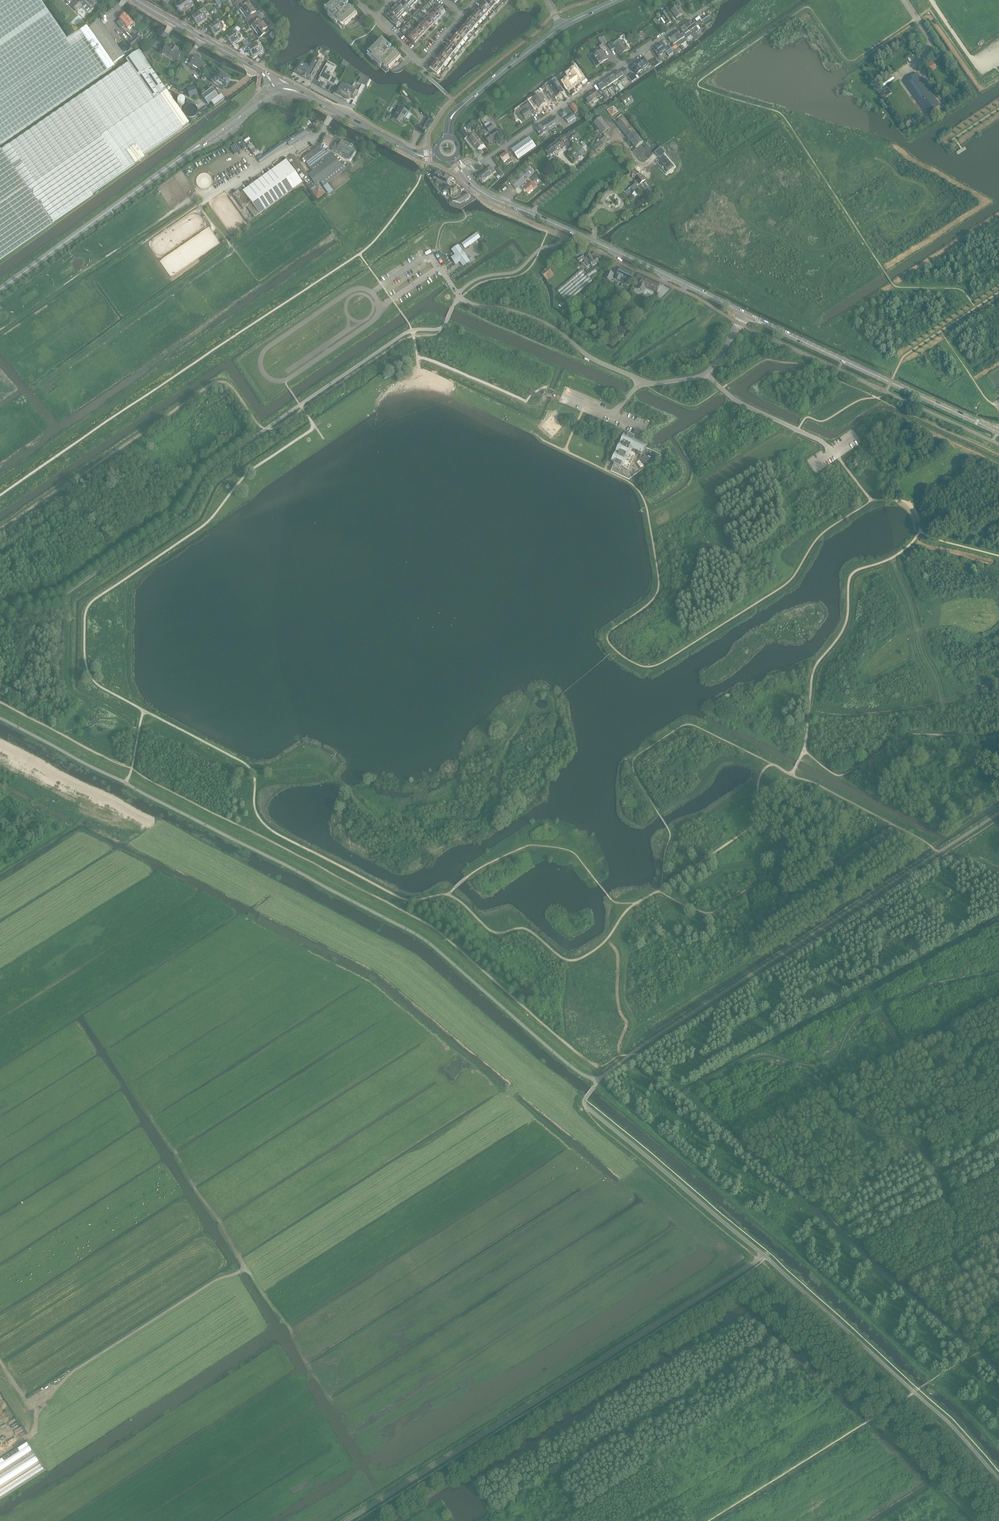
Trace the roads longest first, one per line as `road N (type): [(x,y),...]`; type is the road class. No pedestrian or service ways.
road 1 (track): [(0,1453),(36,1431),(35,1409),(73,1371),(217,1279),(246,1270),(117,1054)]
road 2 (track): [(255,783),(291,769),(320,769),(380,818),(473,819),(497,786),(506,743),(531,693),(546,693),(558,717),(553,758),(504,803)]
road 3 (secondary): [(464,174),(498,201),(742,312)]
road 4 (residential): [(464,174),(712,5)]
road 5 (secondary): [(747,315),(998,433)]
road 6 (secondary): [(198,147),(0,289)]
road 7 (track): [(246,1270),(357,1442)]
road 8 (unclassified): [(642,382),(544,324),(458,296)]
road 9 (secondary): [(276,90),(300,92),(415,153)]
road 10 (tertiary): [(259,70),(136,0)]
road 11 (unclassified): [(708,376),(744,405),(828,447)]
road 12 (secondary): [(461,108),(562,28)]

